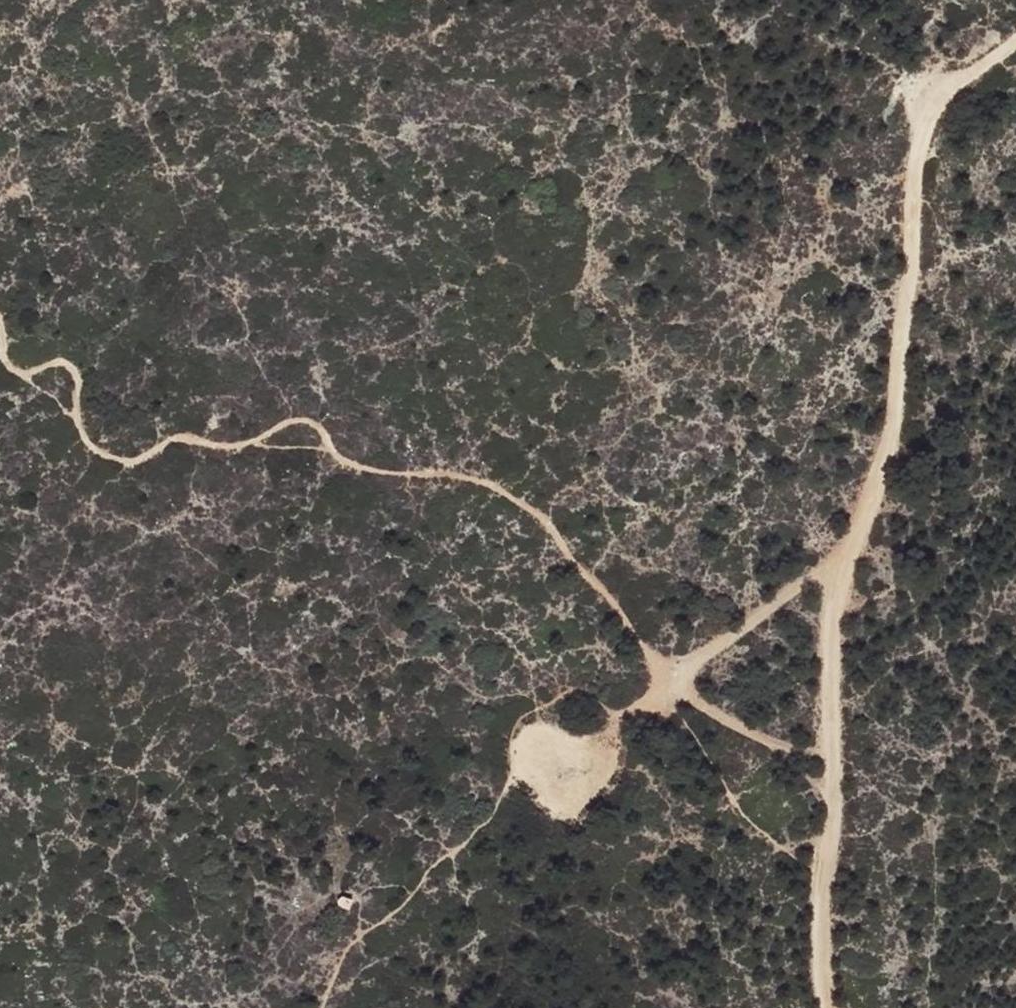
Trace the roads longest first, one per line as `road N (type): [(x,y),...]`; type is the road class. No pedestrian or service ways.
road 1 (track): [(852,550),(891,427),(911,227),(933,109),(1015,34)]
road 2 (track): [(831,1007),(824,949),(833,613),(852,550)]
road 3 (track): [(829,795),(674,678),(727,630),(852,550)]

